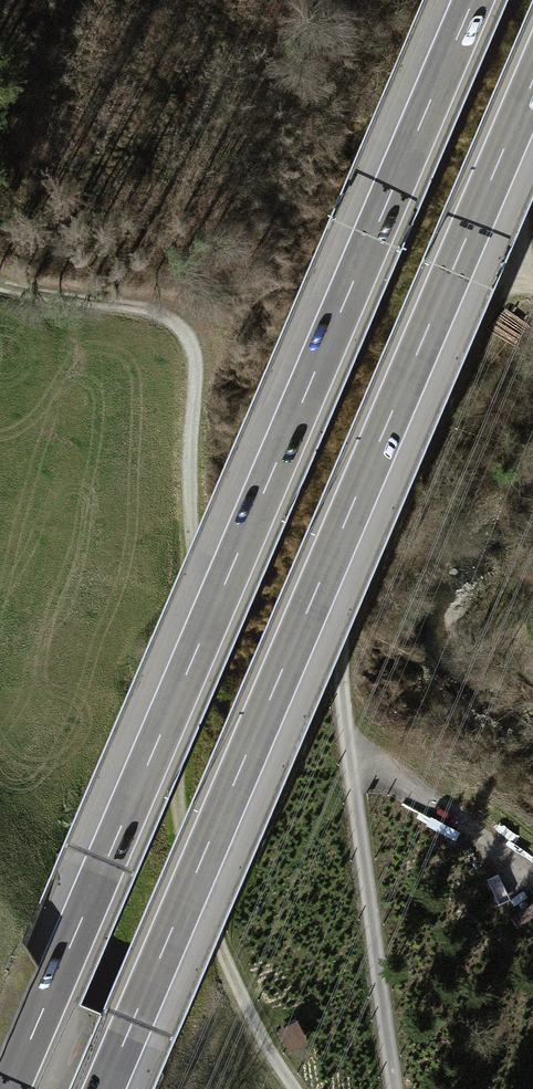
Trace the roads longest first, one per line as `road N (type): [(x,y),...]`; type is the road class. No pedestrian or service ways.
road 1 (motorway): [(473,0),(8,1088)]
road 2 (motorway): [(104,1088),(532,83)]
road 3 (track): [(295,1088),(221,953),(180,815),(194,358),(176,322),(162,315),(0,285)]
road 4 (track): [(509,255),(387,520),(344,650),(357,767)]
road 5 (track): [(357,767),(395,1088)]
road 6 (track): [(532,855),(396,776),(357,767)]

